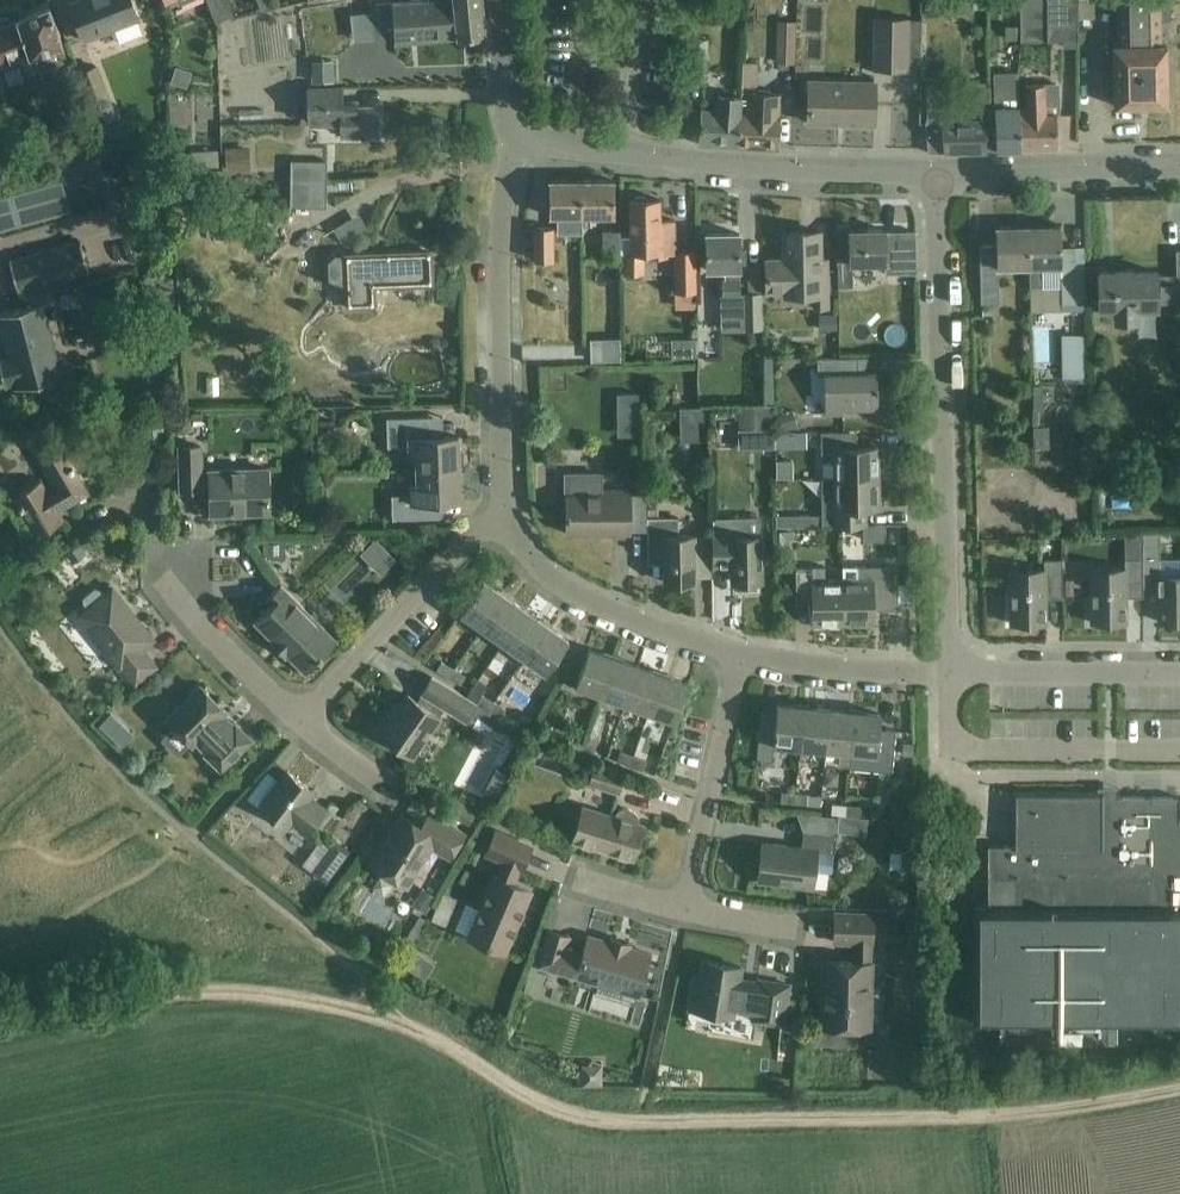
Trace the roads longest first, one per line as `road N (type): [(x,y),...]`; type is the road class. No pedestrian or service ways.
road 1 (track): [(410,1026),(525,1095),(583,1119),(979,1118),(1179,1088)]
road 2 (residential): [(952,677),(934,179)]
road 3 (track): [(0,1027),(203,988),(291,997),(410,1026)]
road 4 (tertiary): [(934,179),(753,169),(527,140)]
road 5 (residential): [(506,525),(502,234),(527,140)]
road 6 (residential): [(300,725),(506,525)]
road 7 (residential): [(743,654),(649,631),(596,608),(546,575),(506,525)]
road 8 (residential): [(684,913),(743,654)]
road 9 (tertiary): [(1179,172),(934,179)]
road 10 (residential): [(1179,677),(952,677)]
road 11 (residential): [(300,725),(190,612),(172,549)]
road 12 (residential): [(952,677),(830,673),(743,654)]
road 13 (tertiary): [(527,140),(508,113),(500,0)]

